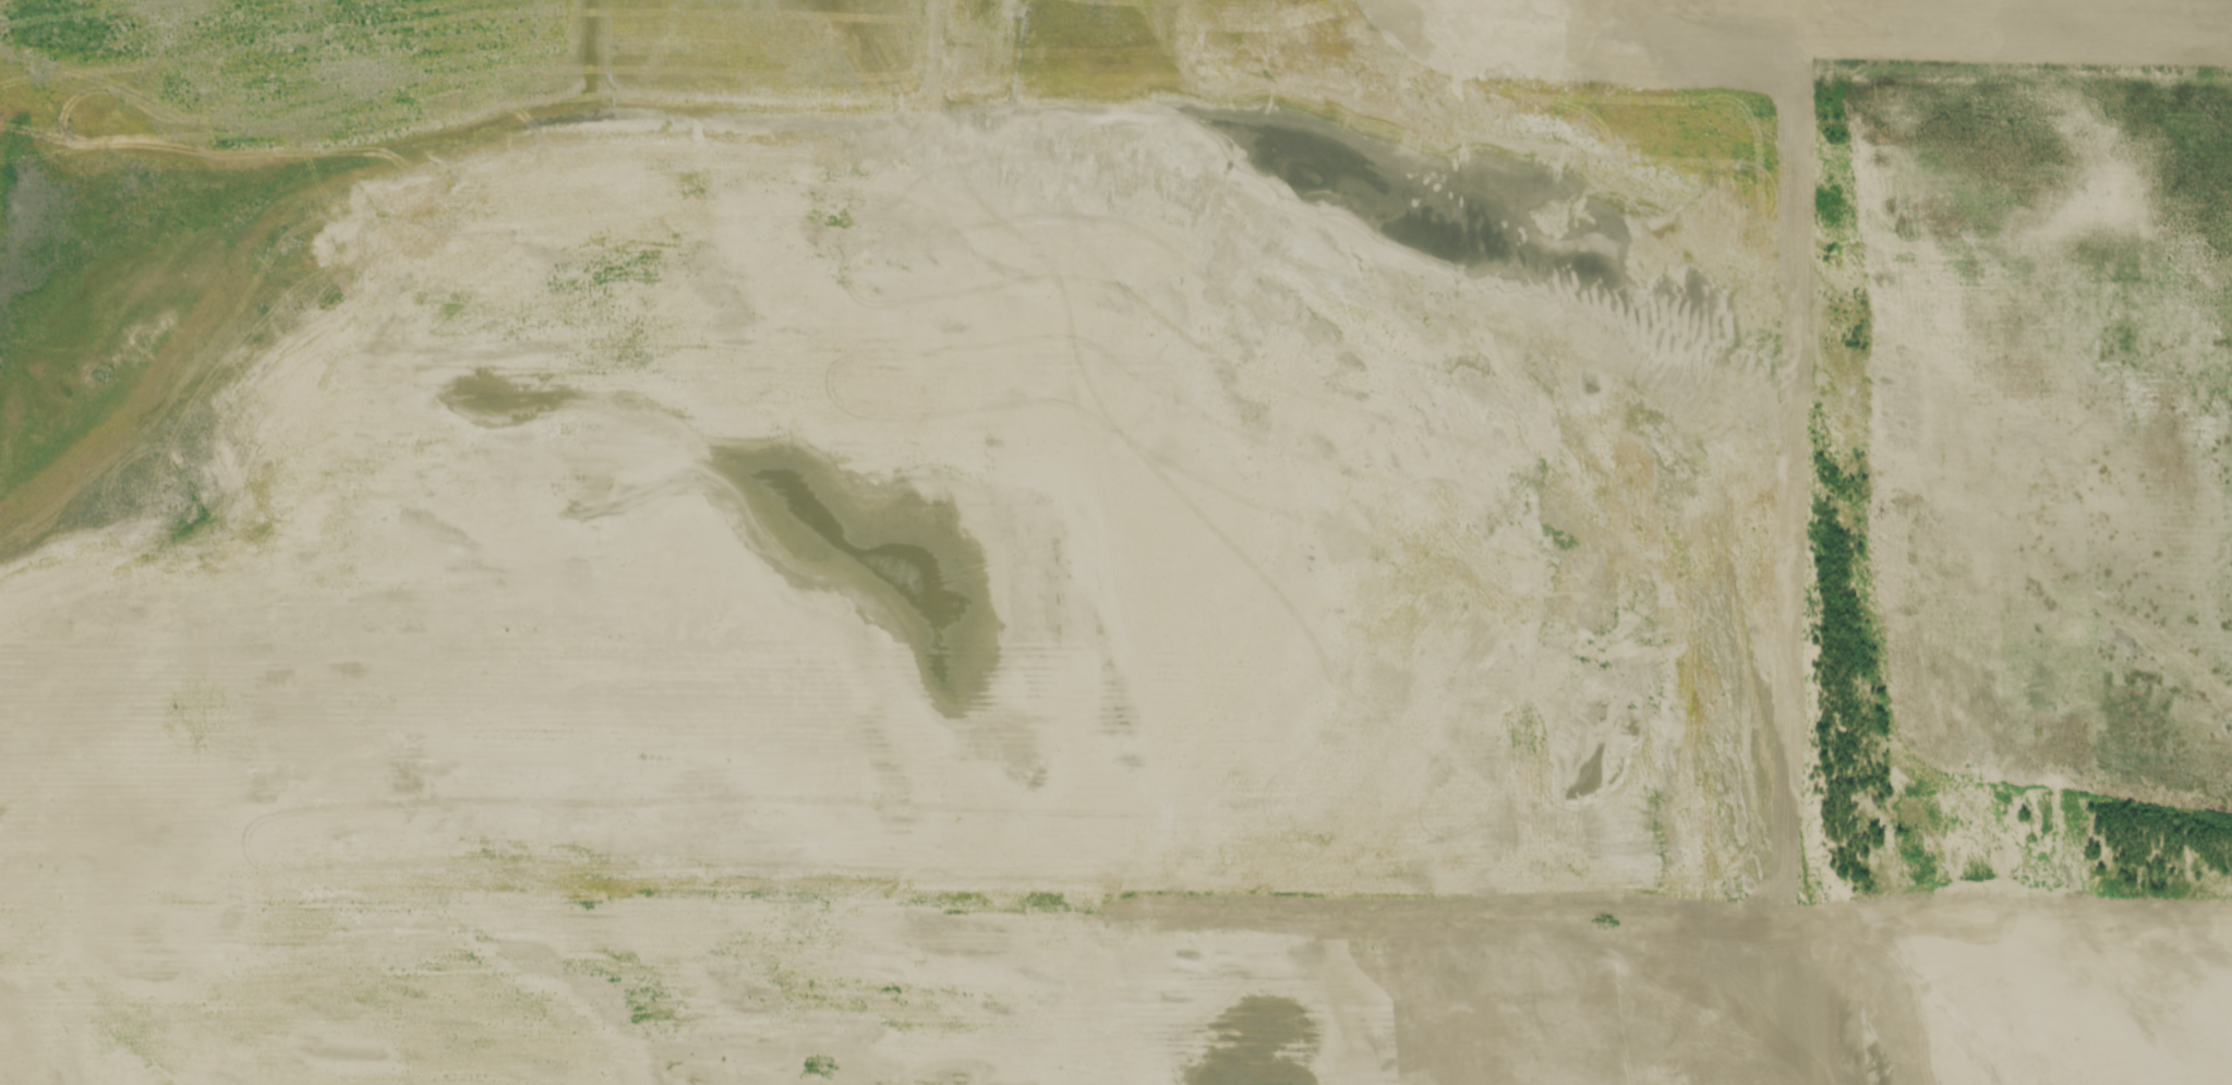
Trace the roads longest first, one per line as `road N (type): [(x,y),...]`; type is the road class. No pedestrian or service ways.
road 1 (residential): [(2231,857),(1386,891),(1167,866),(0,849)]

